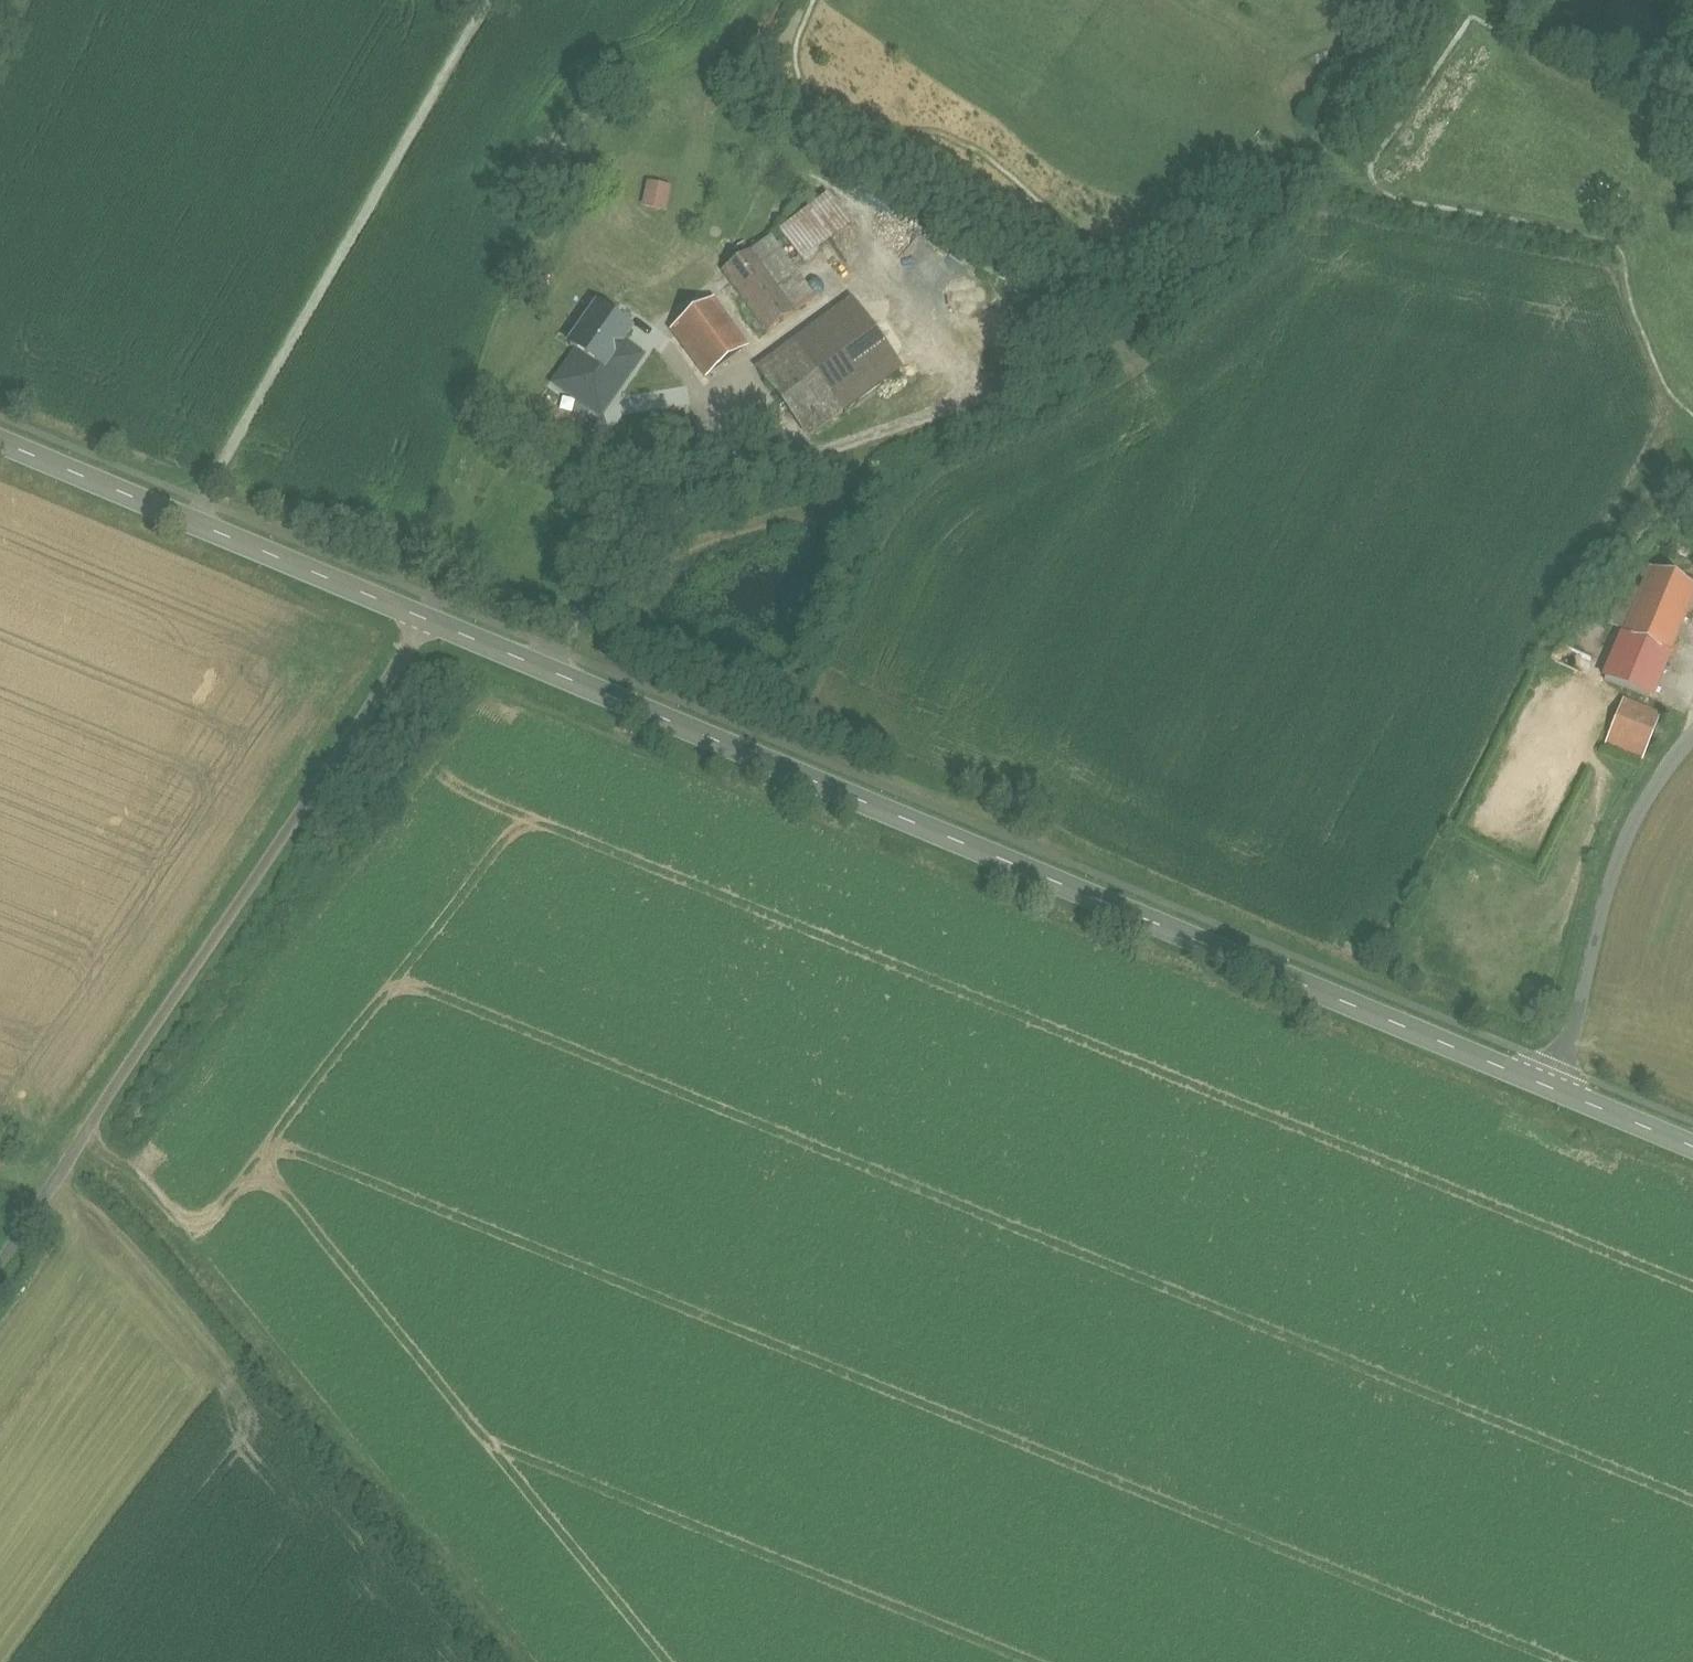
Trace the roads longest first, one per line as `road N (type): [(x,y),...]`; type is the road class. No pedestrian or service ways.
road 1 (tertiary): [(1556,1089),(432,620)]
road 2 (unclassified): [(432,620),(0,1268)]
road 3 (tertiary): [(432,620),(0,440)]
road 4 (unclassified): [(1692,740),(1646,804),(1614,872),(1556,1089)]
road 5 (tertiary): [(1692,1145),(1556,1089)]

